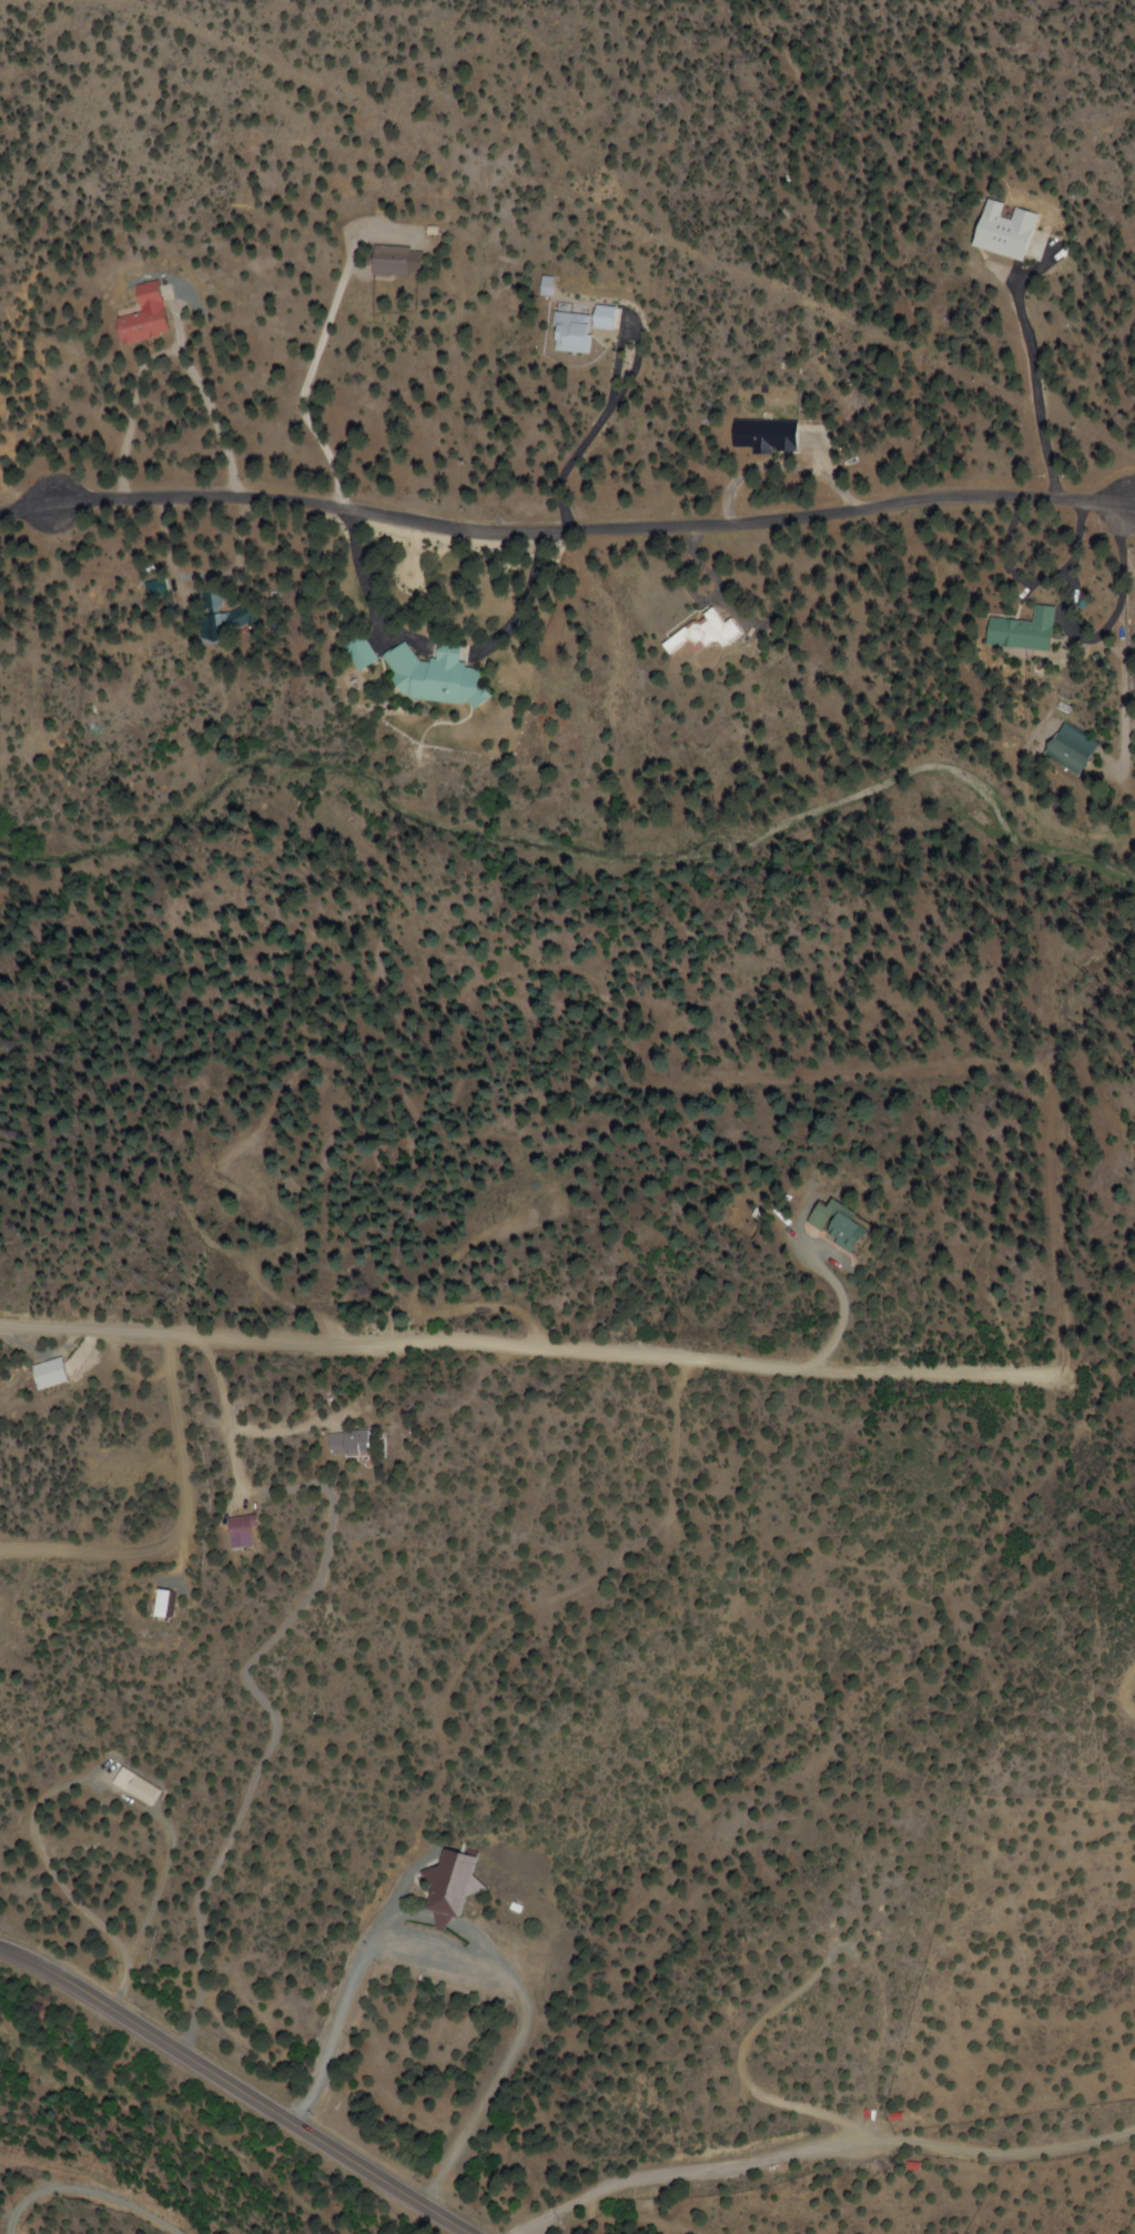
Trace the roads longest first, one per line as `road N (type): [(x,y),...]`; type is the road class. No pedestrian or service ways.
road 1 (residential): [(0,1307),(287,1322),(971,1396)]
road 2 (secondary): [(472,2233),(113,2009),(0,1950)]
road 3 (residential): [(971,1396),(956,1136)]

